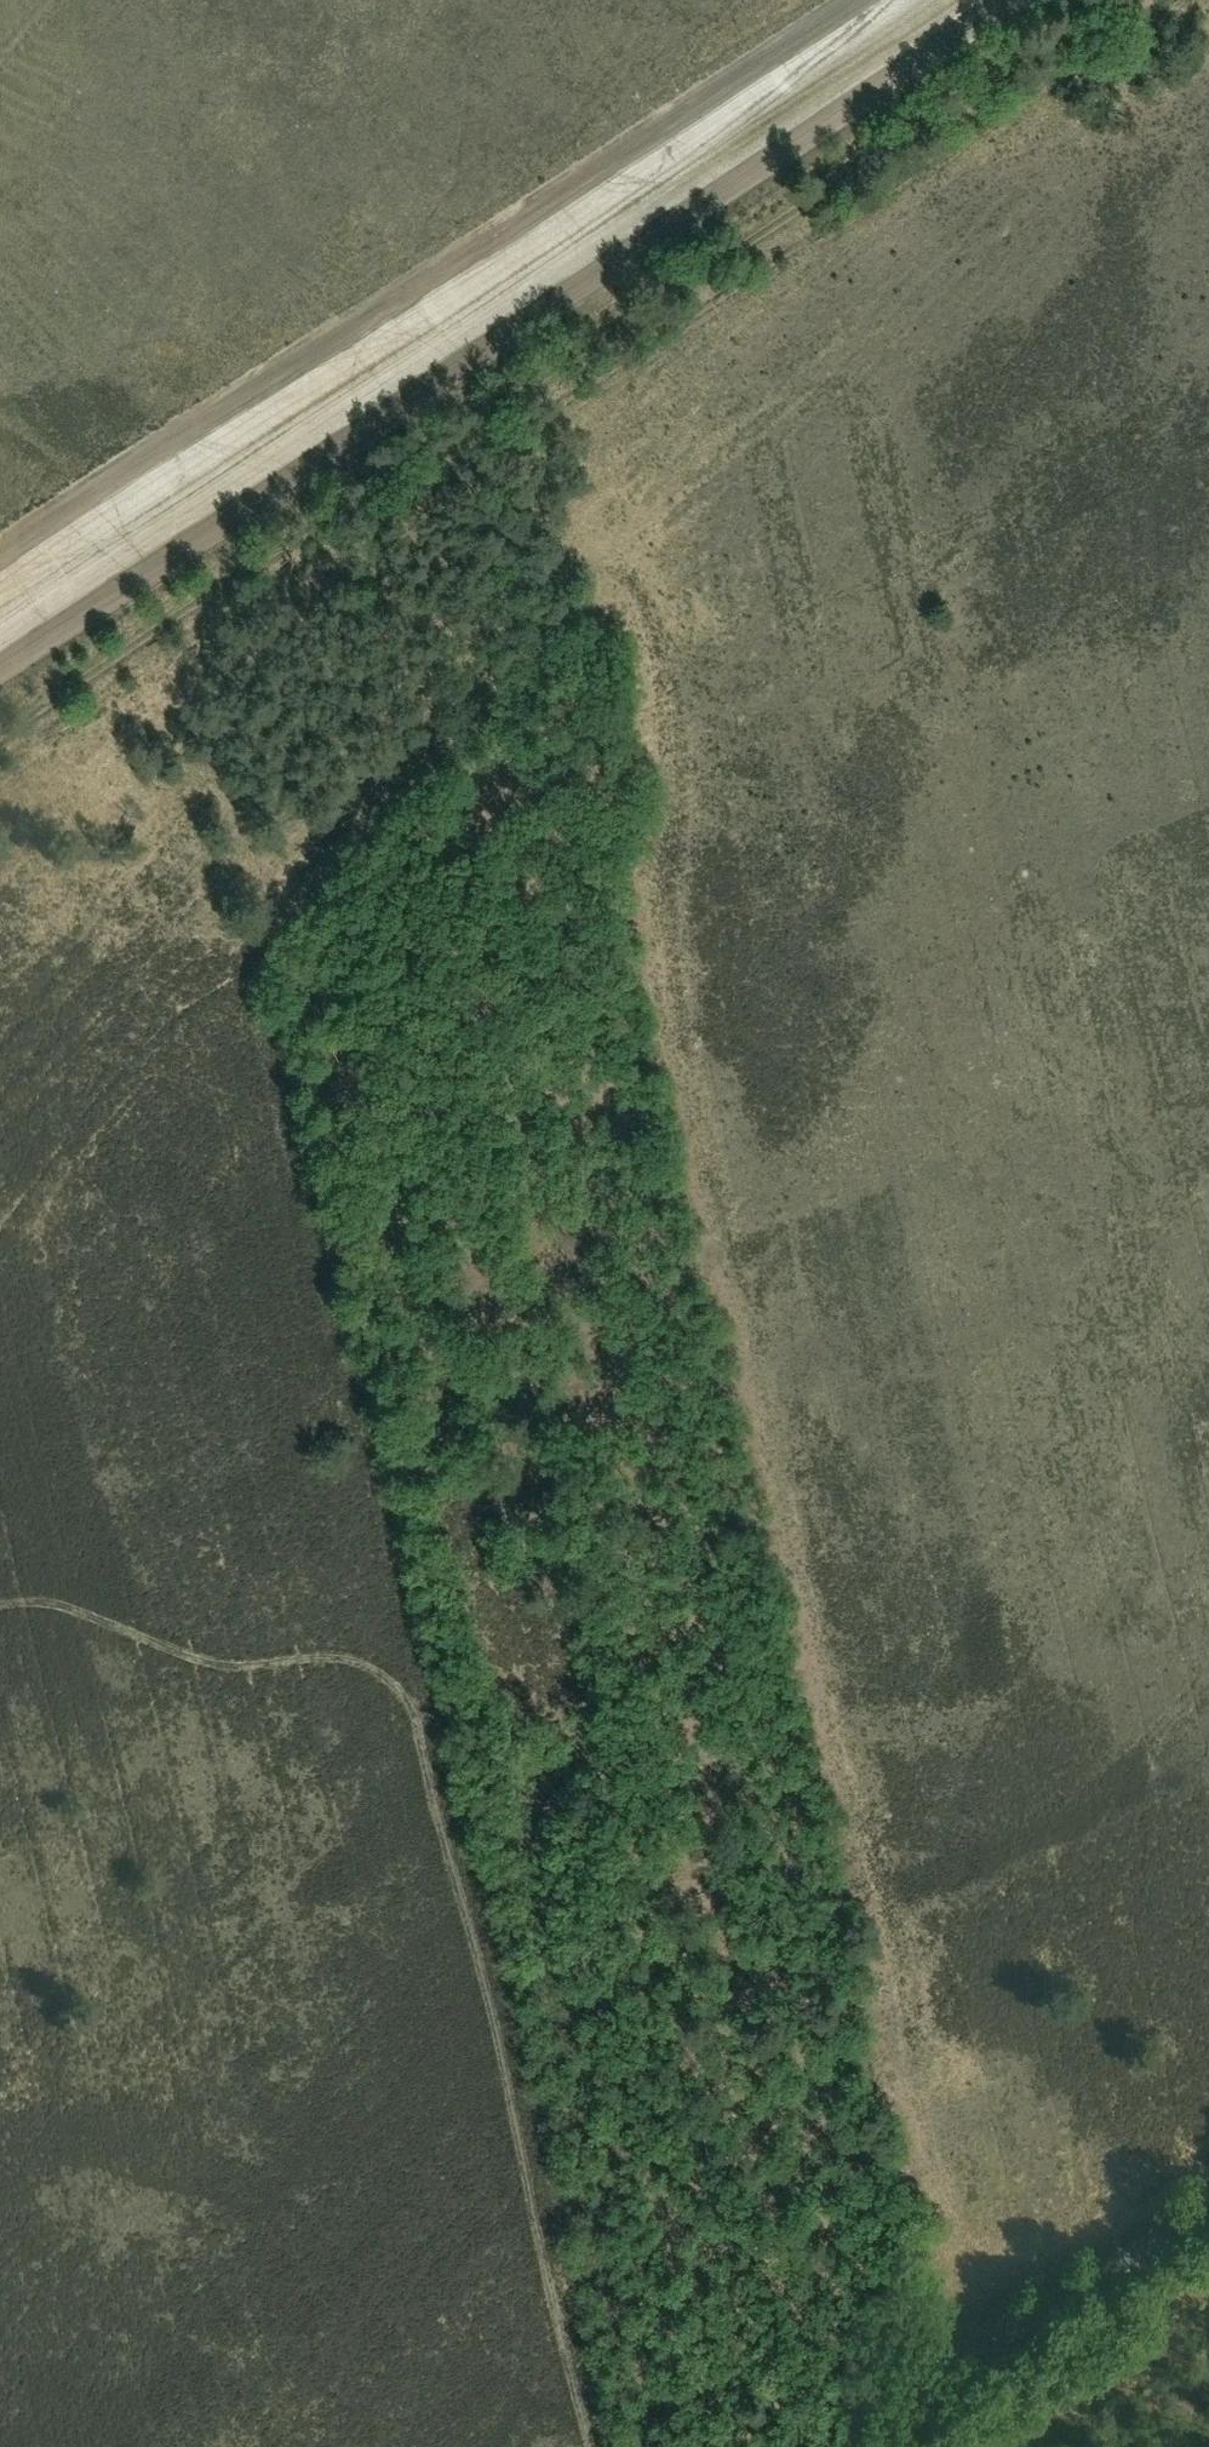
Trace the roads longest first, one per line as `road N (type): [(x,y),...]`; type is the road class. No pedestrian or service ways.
road 1 (track): [(0,1607),(74,1611),(218,1664),(363,1663),(402,1695),(419,1727),(497,2026),(591,2446)]
road 2 (tertiary): [(832,2446),(990,2340),(1208,2211)]

